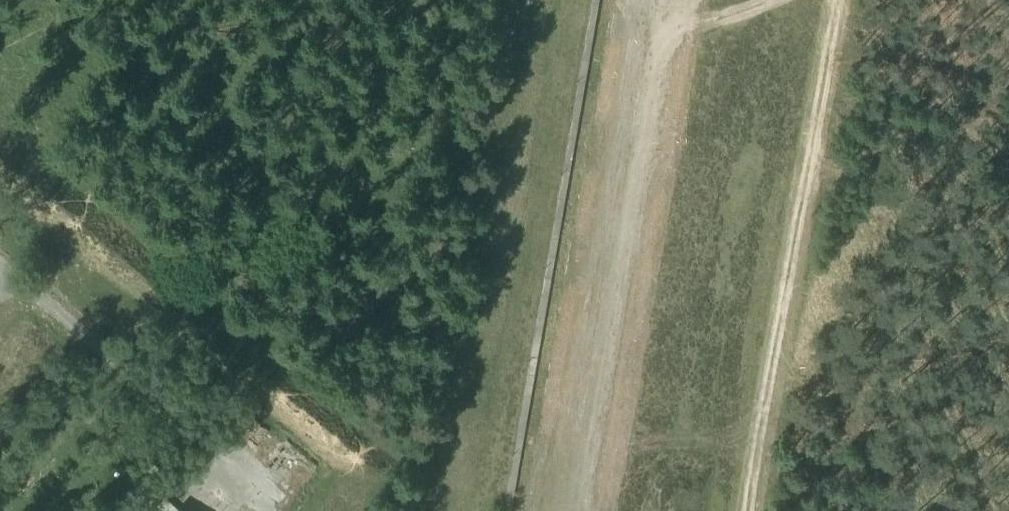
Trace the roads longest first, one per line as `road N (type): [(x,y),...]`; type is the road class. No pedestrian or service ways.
road 1 (track): [(756,510),(854,0)]
road 2 (track): [(560,510),(648,0)]
road 3 (track): [(639,52),(766,0)]

